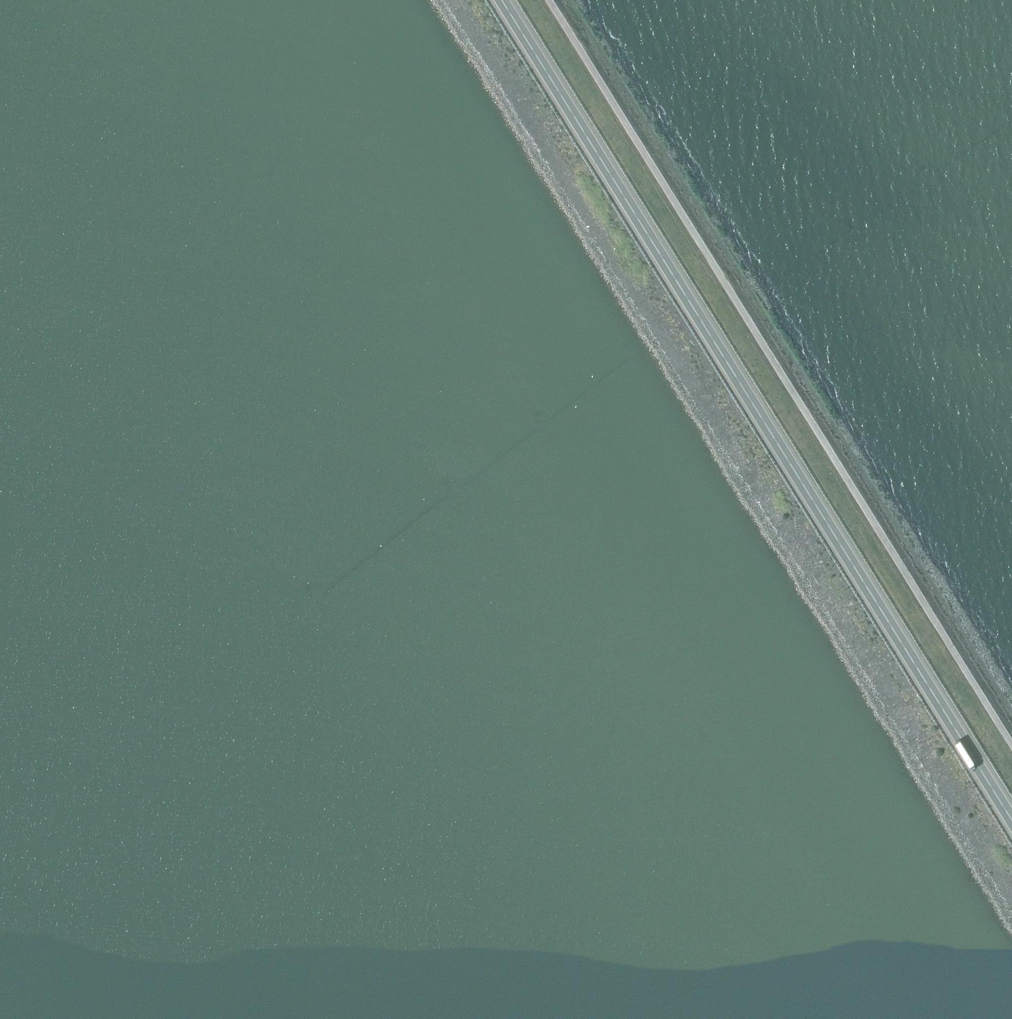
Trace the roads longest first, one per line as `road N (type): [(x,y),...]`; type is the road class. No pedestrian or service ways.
road 1 (trunk): [(1011,821),(502,0)]

